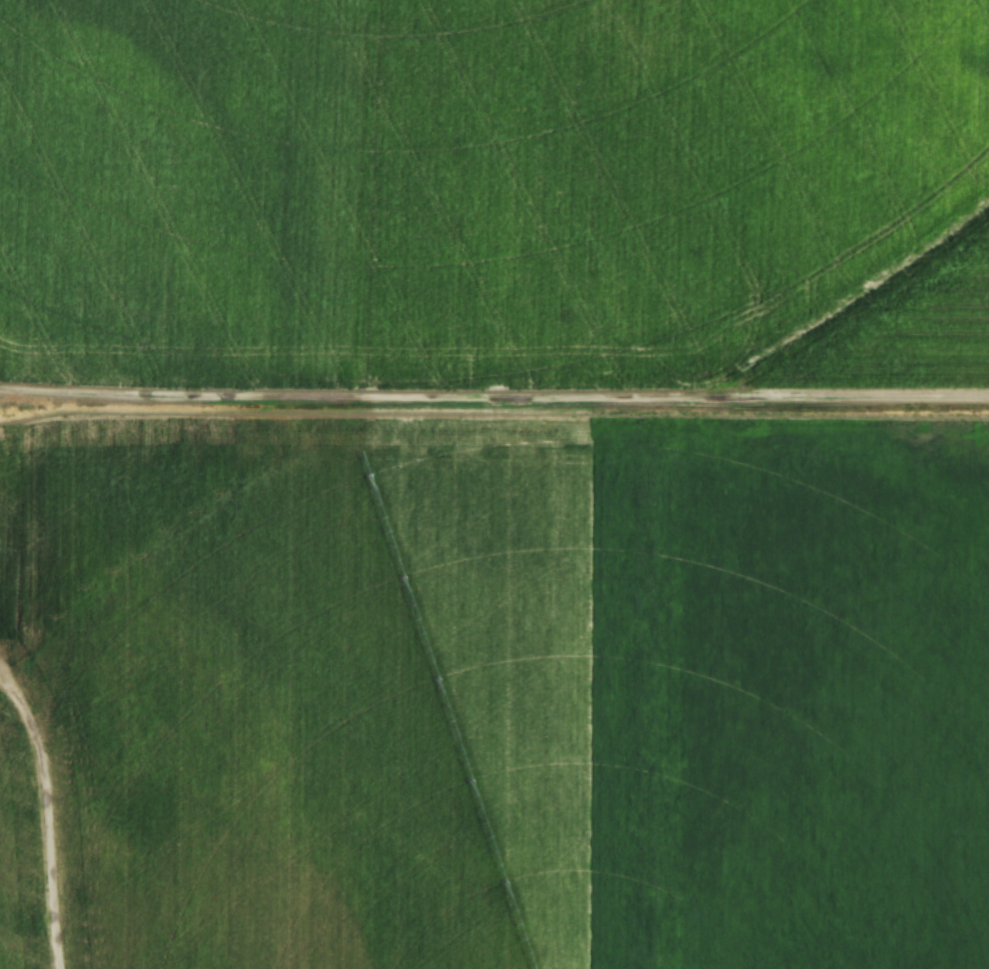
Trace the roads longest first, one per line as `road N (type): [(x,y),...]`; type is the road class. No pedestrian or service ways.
road 1 (residential): [(0,384),(988,394)]

